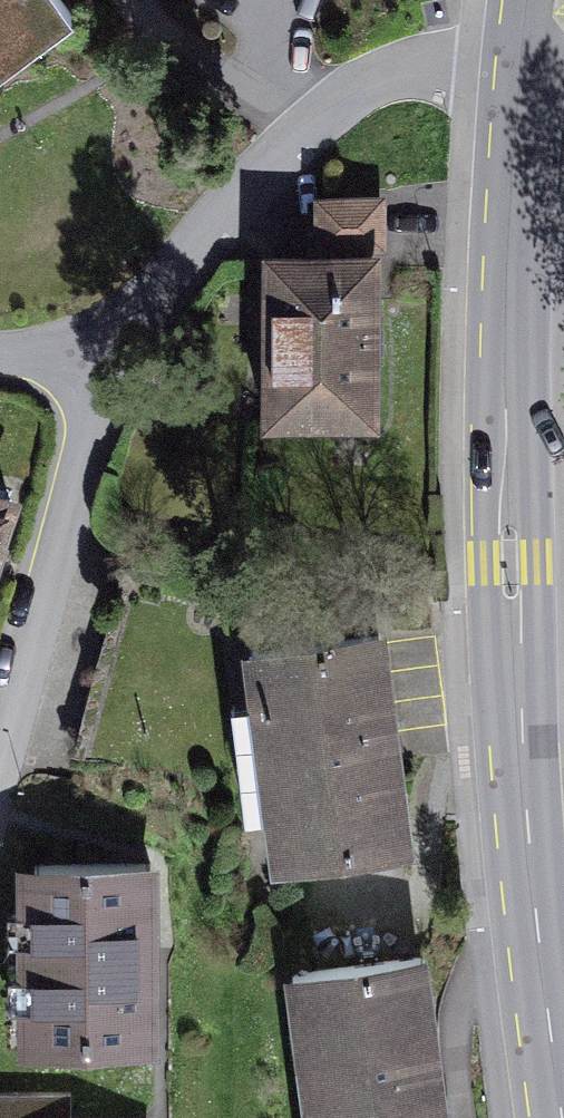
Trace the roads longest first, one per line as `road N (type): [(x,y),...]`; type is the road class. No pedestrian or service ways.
road 1 (residential): [(562,1117),(527,828),(511,562),(515,241)]
road 2 (residential): [(530,30),(437,47),(306,120),(105,366)]
road 3 (residential): [(105,366),(0,757)]
road 4 (residential): [(515,241),(530,30)]

